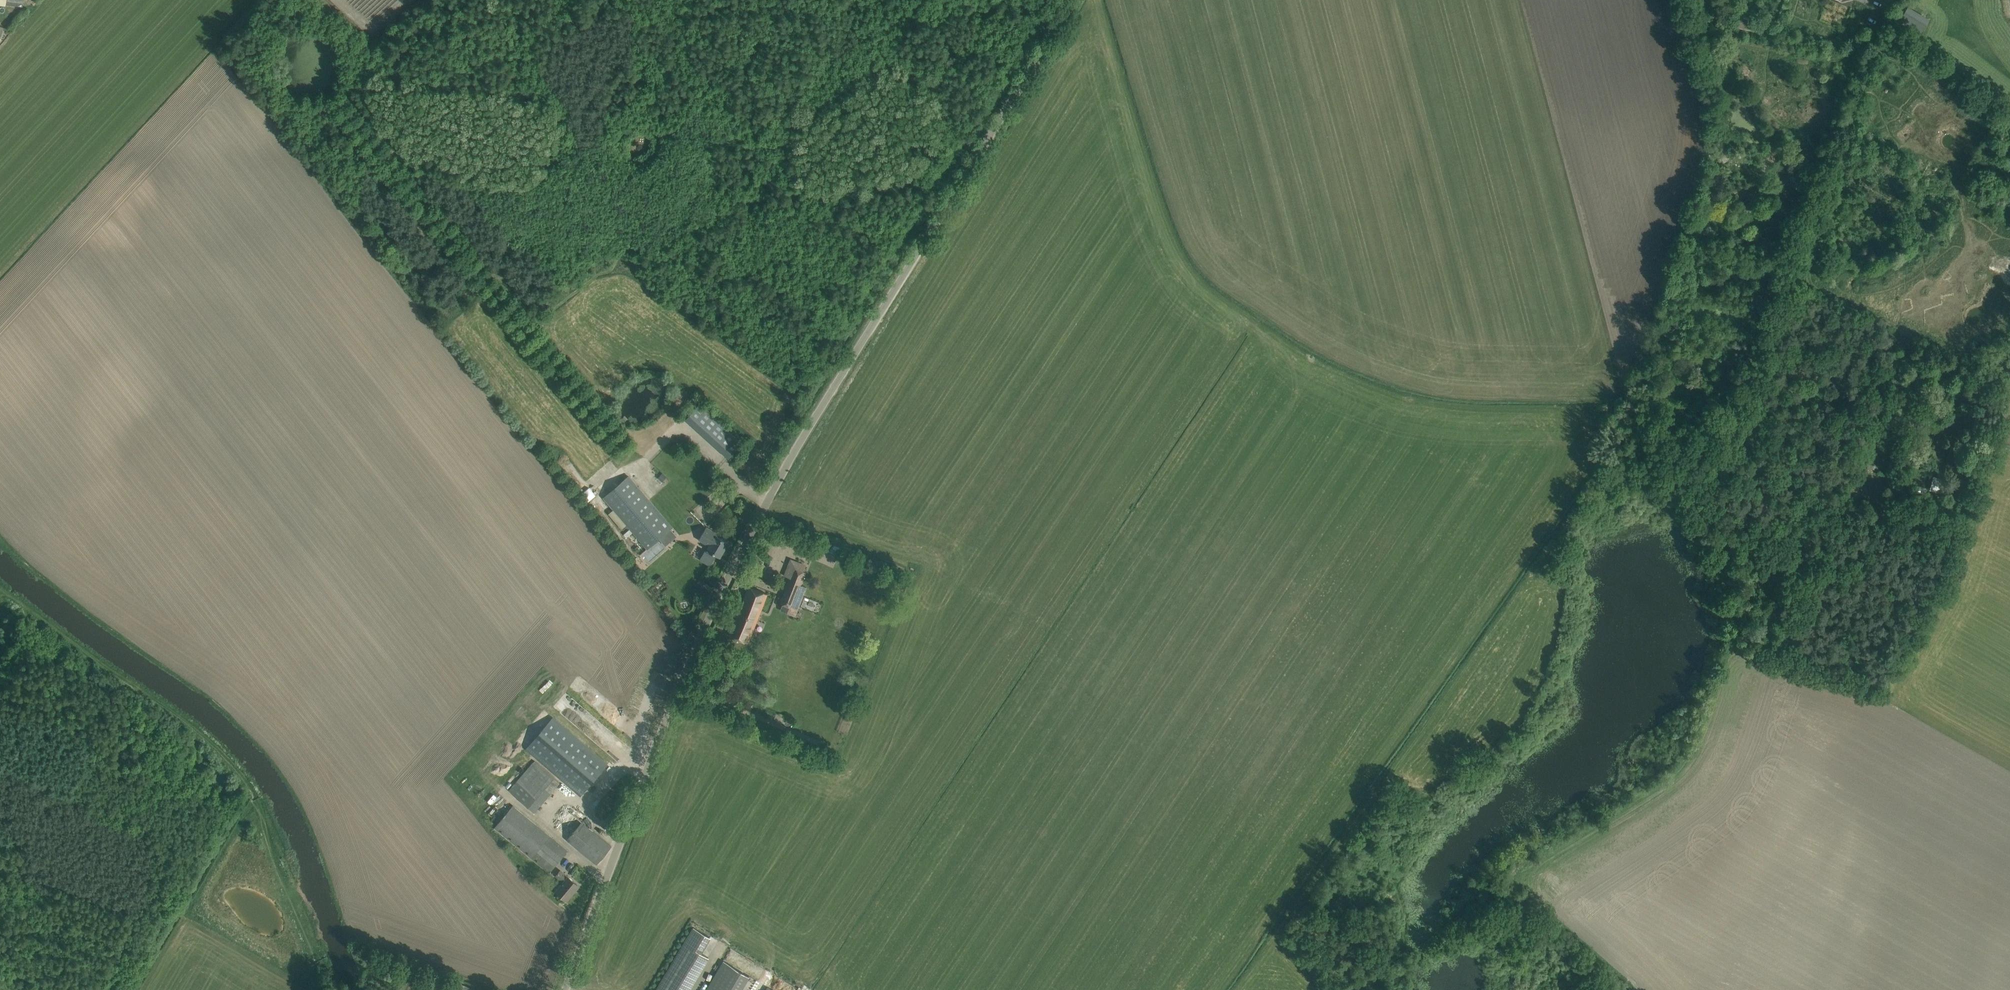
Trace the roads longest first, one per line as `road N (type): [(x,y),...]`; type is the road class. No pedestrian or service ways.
road 1 (unclassified): [(561,989),(670,692),(763,501),(1074,0)]

